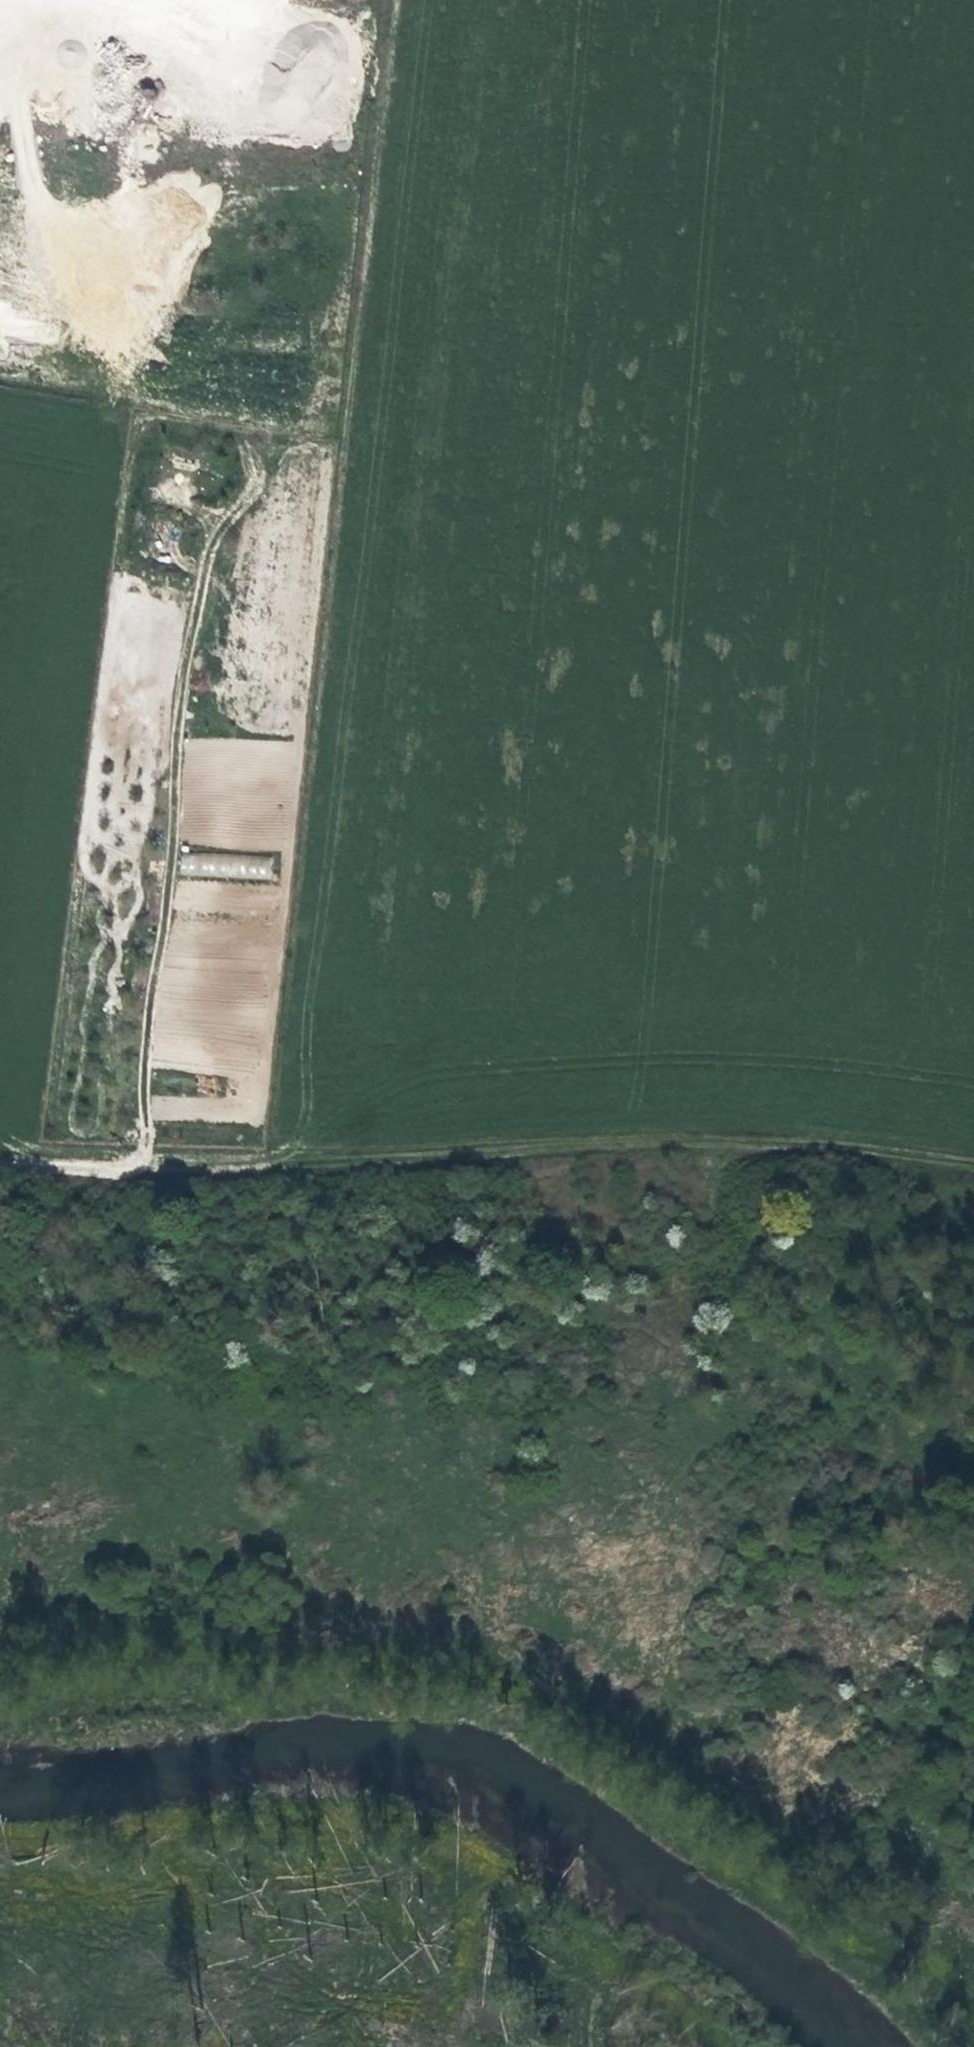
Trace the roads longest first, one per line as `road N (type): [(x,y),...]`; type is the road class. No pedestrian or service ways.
road 1 (track): [(973,1177),(751,1148),(423,1164),(0,1152)]

